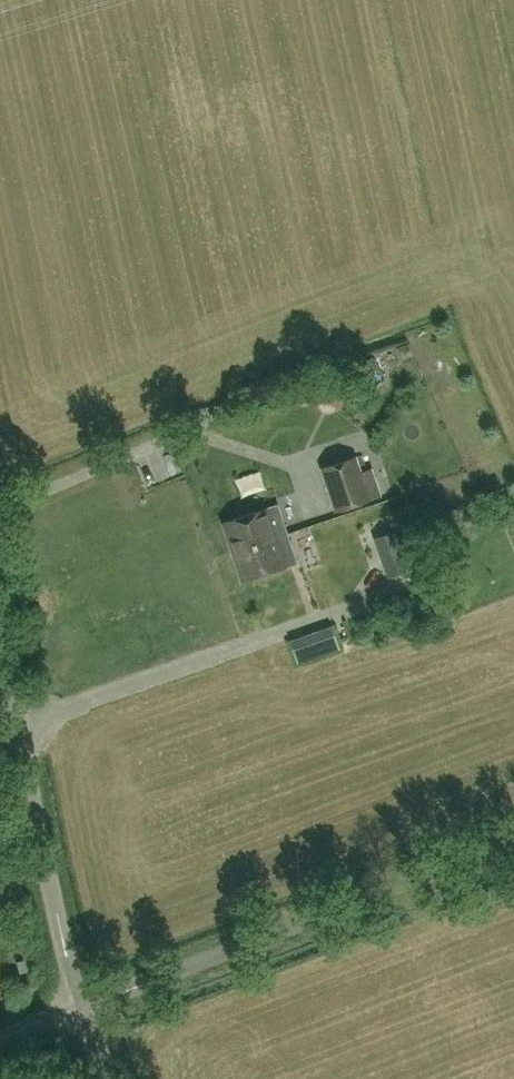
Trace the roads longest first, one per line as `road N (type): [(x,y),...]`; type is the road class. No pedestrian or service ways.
road 1 (unclassified): [(70,1003),(513,835)]
road 2 (unclassified): [(70,1003),(0,669)]

